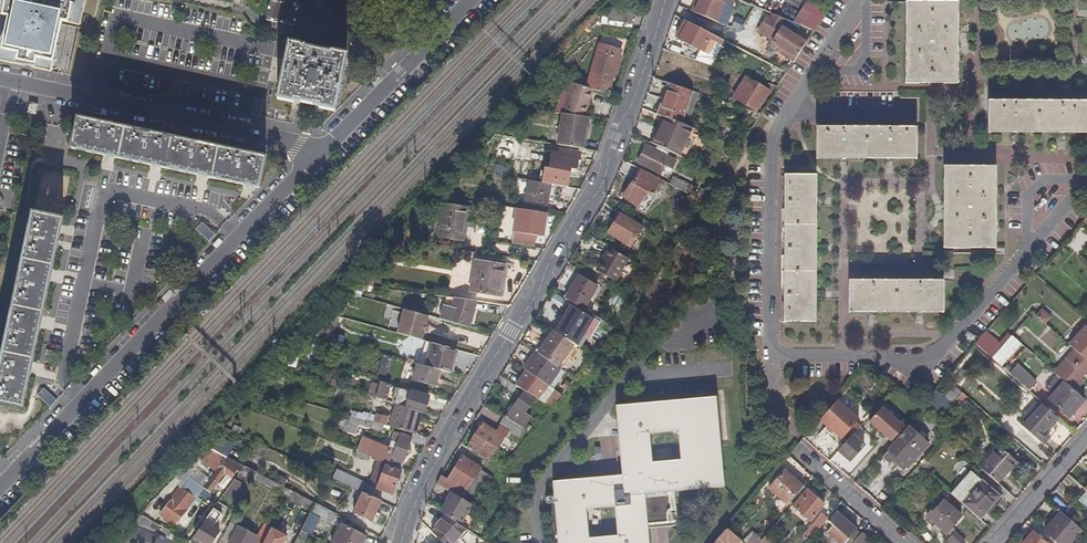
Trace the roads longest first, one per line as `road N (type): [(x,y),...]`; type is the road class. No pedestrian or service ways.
road 1 (residential): [(402,542),(433,462),(591,197),(666,0)]
road 2 (residential): [(0,487),(325,150)]
road 3 (residential): [(772,357),(916,358),(938,350),(1086,183)]
road 4 (residential): [(0,79),(325,150)]
road 5 (residential): [(788,109),(775,141),(772,357)]
road 6 (residential): [(325,150),(471,0)]
road 7 (residential): [(993,542),(1086,438)]
road 8 (residential): [(801,451),(905,542)]
road 9 (residential): [(859,0),(788,109)]
road 10 (residential): [(910,112),(788,109)]

